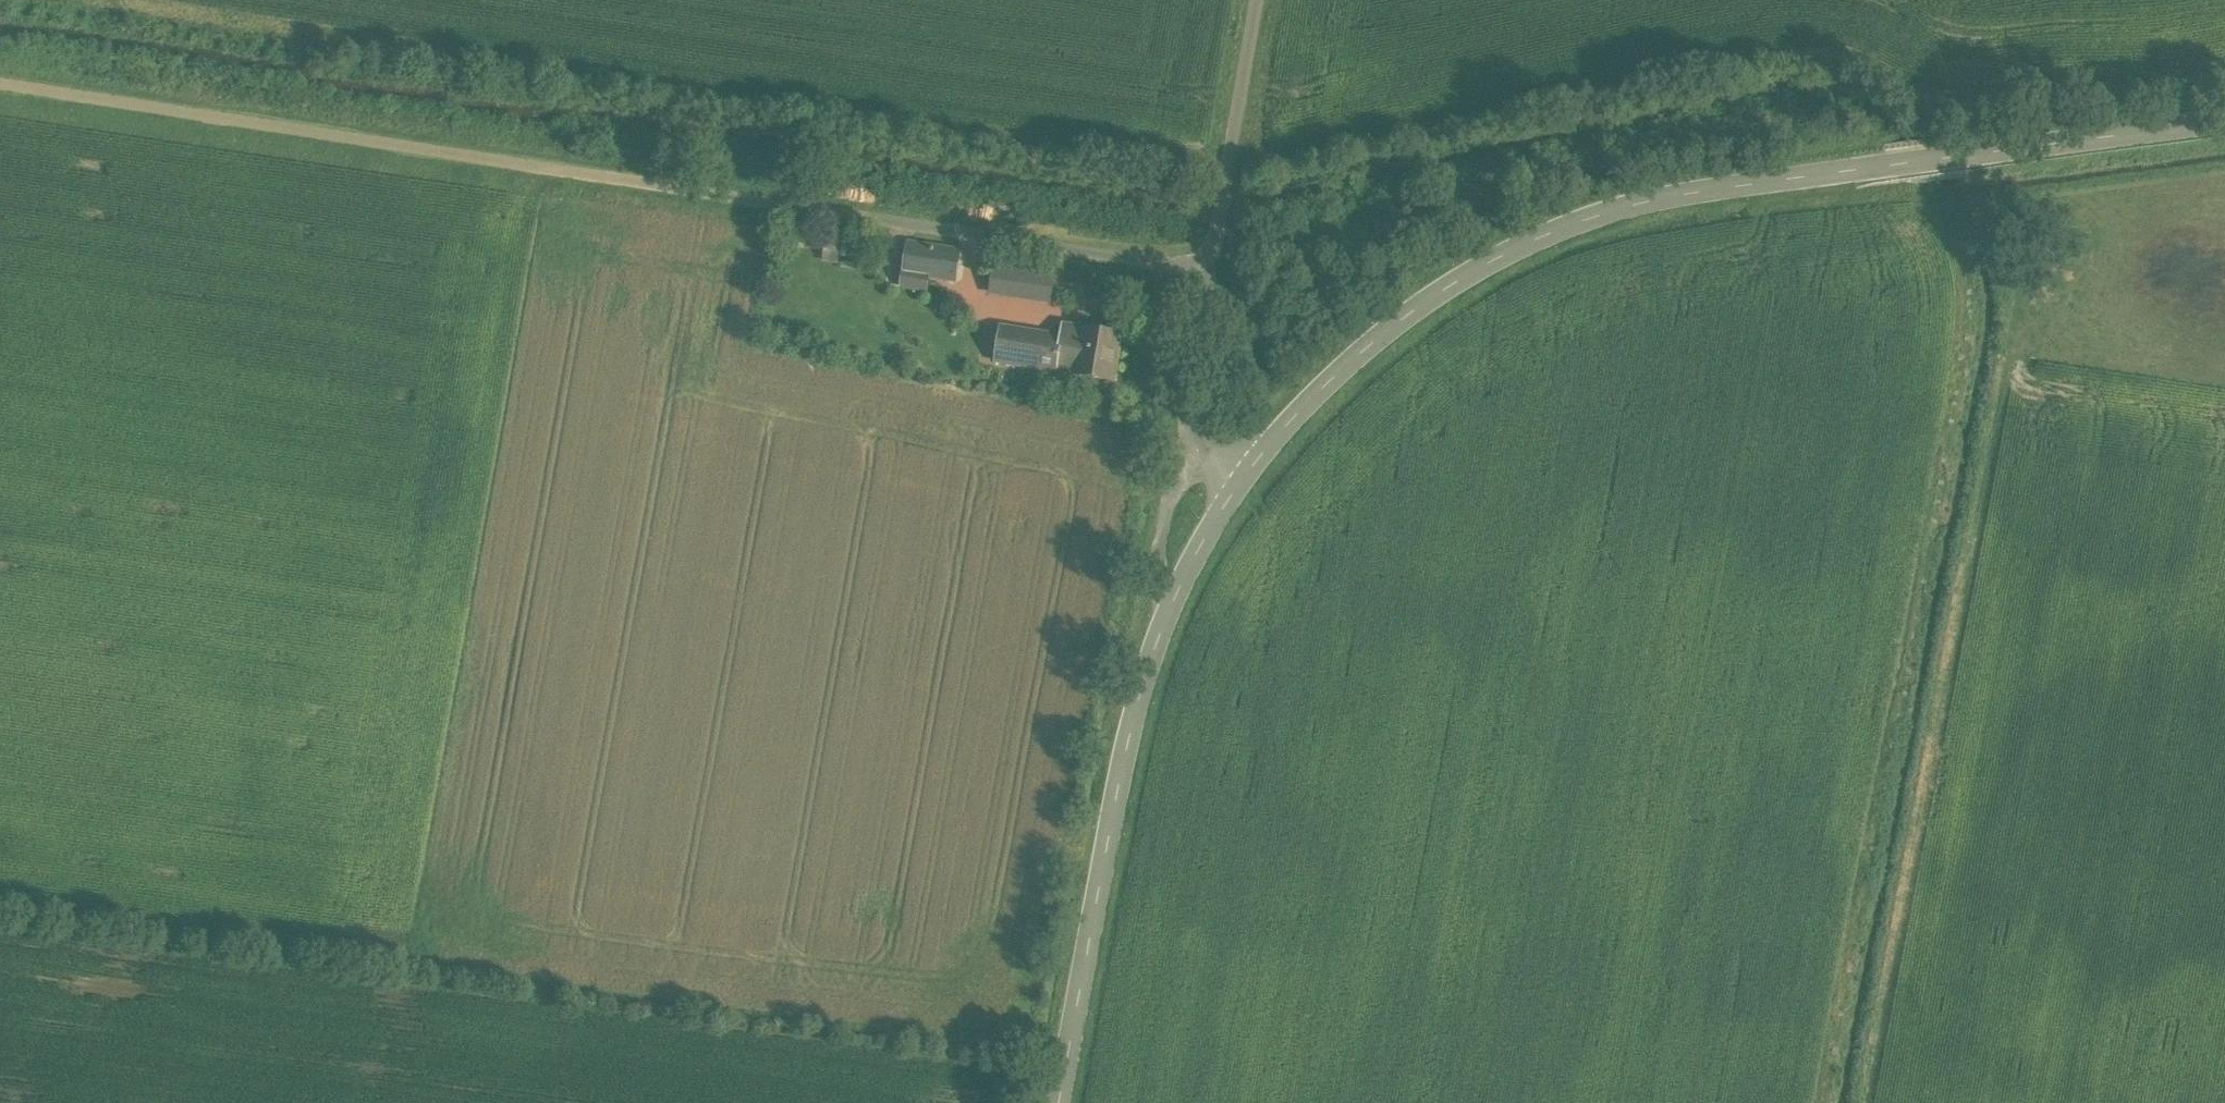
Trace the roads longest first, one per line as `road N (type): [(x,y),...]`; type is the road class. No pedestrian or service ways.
road 1 (unclassified): [(0,80),(1215,263)]
road 2 (tertiary): [(1235,488),(1345,363),(1526,242),(1624,206),(1731,186),(2224,121)]
road 3 (tertiary): [(1058,1102),(1142,697),(1165,621),(1235,488)]
road 4 (unclassified): [(1259,0),(1215,263)]
road 5 (unclassified): [(1235,488),(1192,415),(1215,263)]

